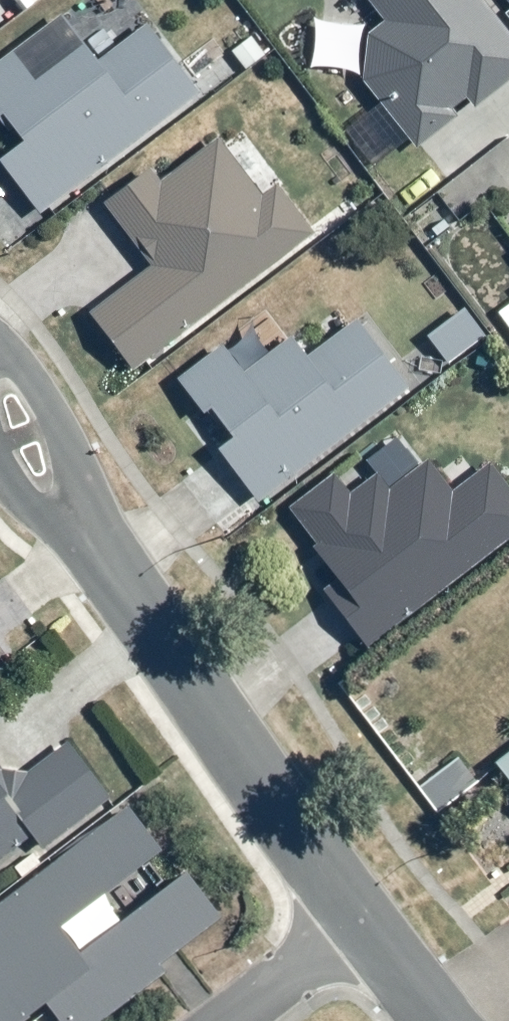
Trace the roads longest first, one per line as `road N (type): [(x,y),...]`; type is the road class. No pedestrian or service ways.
road 1 (residential): [(0,400),(362,915)]
road 2 (residential): [(222,1020),(362,915)]
road 3 (residential): [(362,915),(440,1020)]

